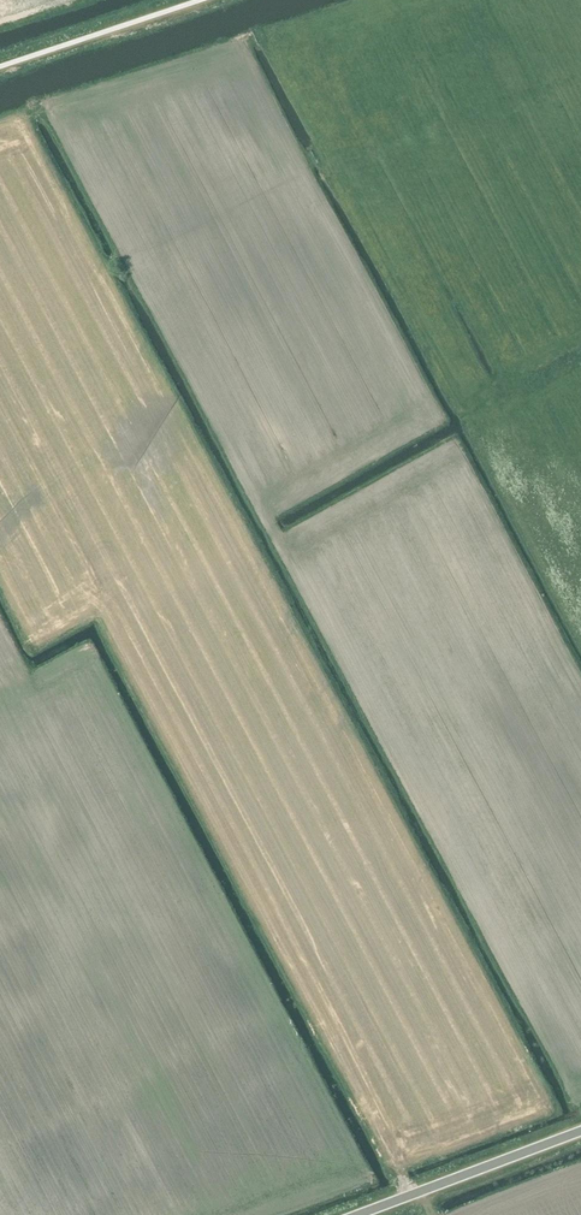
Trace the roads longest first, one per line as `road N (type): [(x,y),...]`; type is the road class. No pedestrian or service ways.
road 1 (tertiary): [(349,1214),(580,1130)]

